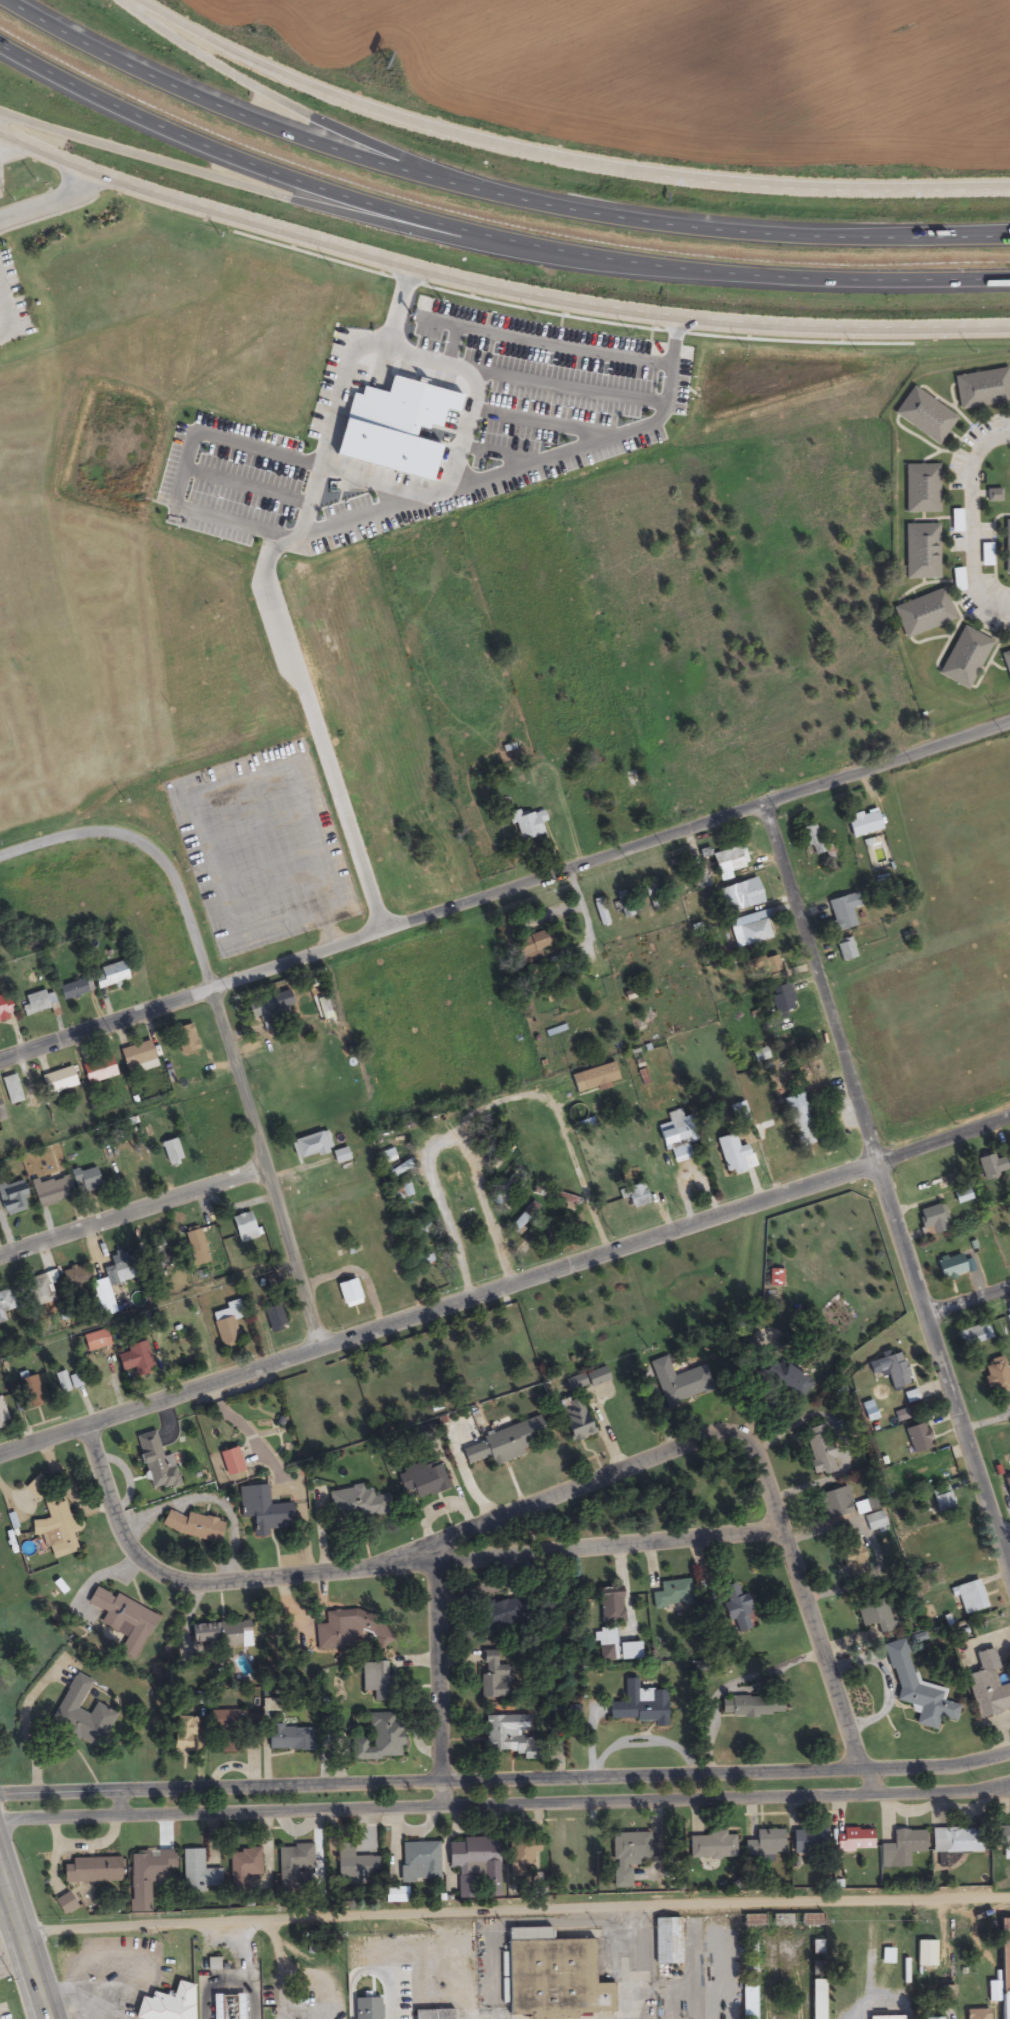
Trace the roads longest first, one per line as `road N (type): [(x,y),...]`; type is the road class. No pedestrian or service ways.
road 1 (residential): [(872,1796),(779,1528),(181,1581),(150,1569),(121,1536),(86,1427)]
road 2 (residential): [(0,1059),(1009,721)]
road 3 (residential): [(0,1455),(1009,1120)]
road 4 (tertiary): [(0,135),(172,203),(480,287),(766,328),(1009,327)]
road 5 (residential): [(1009,1753),(946,1767),(0,1794)]
road 6 (residential): [(0,1821),(872,1796),(1009,1785)]
road 7 (residential): [(24,1933),(1009,1896)]
road 8 (tertiary): [(1009,190),(772,189),(575,165),(371,111),(184,31),(132,0)]
road 9 (residential): [(1009,1573),(762,804)]
road 10 (residential): [(318,1347),(172,873),(131,840),(99,834)]
road 11 (motorway): [(0,47),(219,155),(503,242)]
road 12 (motorway): [(490,194),(383,166),(165,87),(4,0)]
road 13 (motorway): [(1009,238),(697,231),(490,194)]
road 14 (motorway): [(0,113),(333,212),(436,238),(503,242)]
road 15 (motorway): [(503,242),(753,277),(1009,282)]
road 16 (residential): [(373,1569),(725,1431),(755,1447),(779,1528)]
road 17 (motorway): [(490,194),(292,107),(120,0)]
road 18 (residential): [(0,1255),(266,1166)]
road 19 (residential): [(441,1807),(431,1564)]
road 20 (secondary): [(47,2003),(0,1864)]

